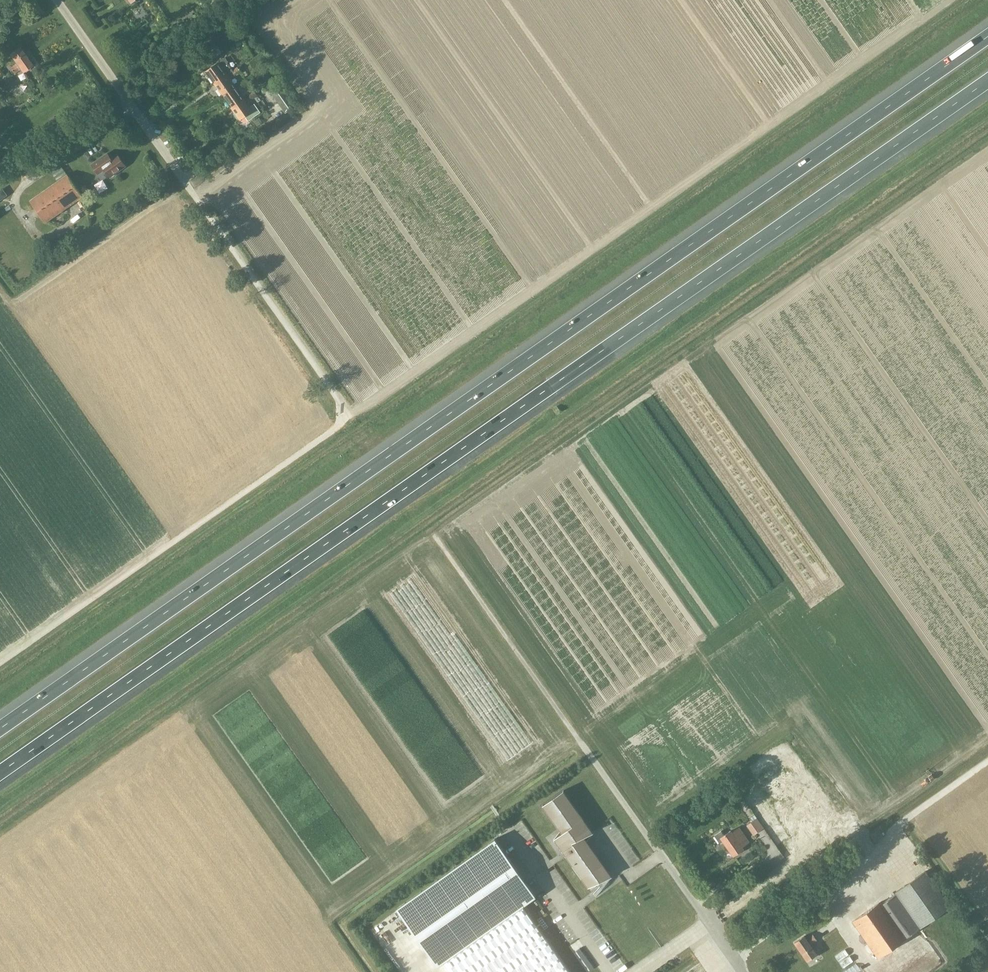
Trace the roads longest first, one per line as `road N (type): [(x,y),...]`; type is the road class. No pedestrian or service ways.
road 1 (motorway): [(987,36),(0,729)]
road 2 (motorway): [(0,771),(987,80)]
road 3 (unclassified): [(742,971),(433,534)]
road 4 (unclassified): [(350,417),(57,0)]
road 5 (track): [(344,408),(338,426),(0,663)]

